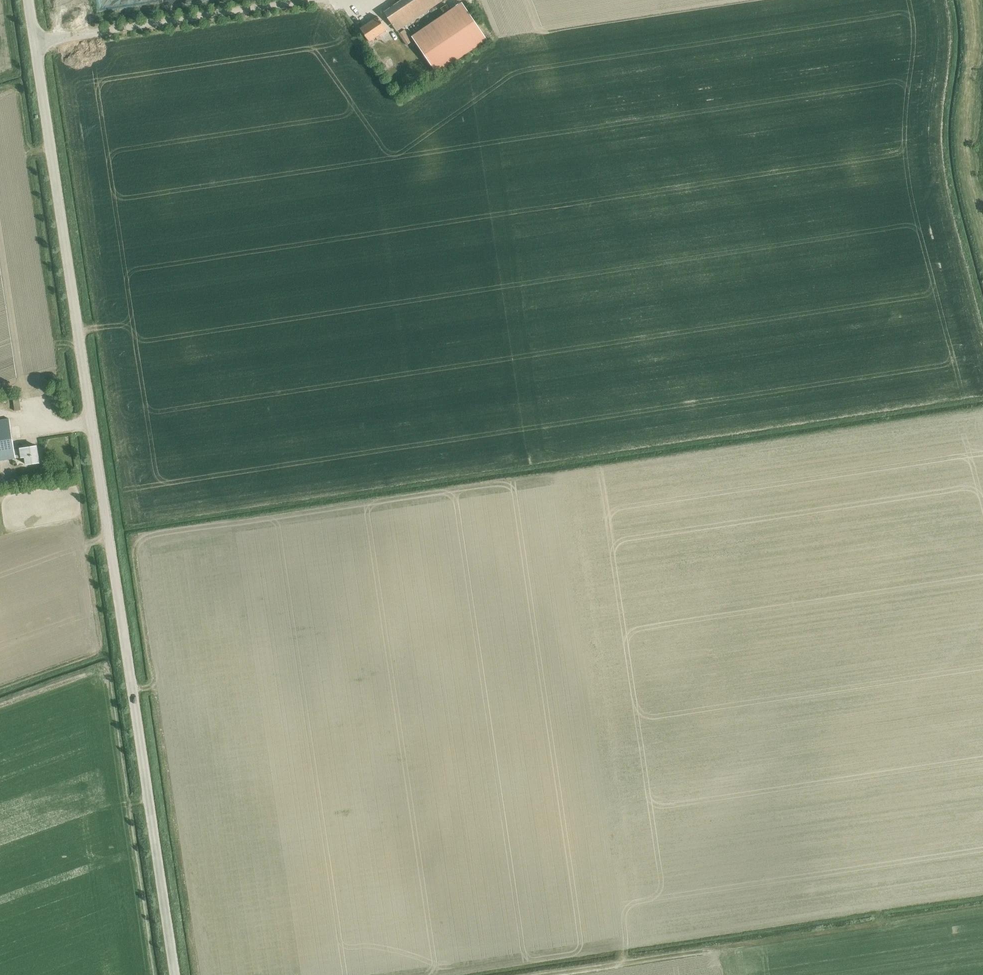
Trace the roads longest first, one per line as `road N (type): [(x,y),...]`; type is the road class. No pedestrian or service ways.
road 1 (unclassified): [(174,974),(30,0)]
road 2 (track): [(982,906),(545,974)]

